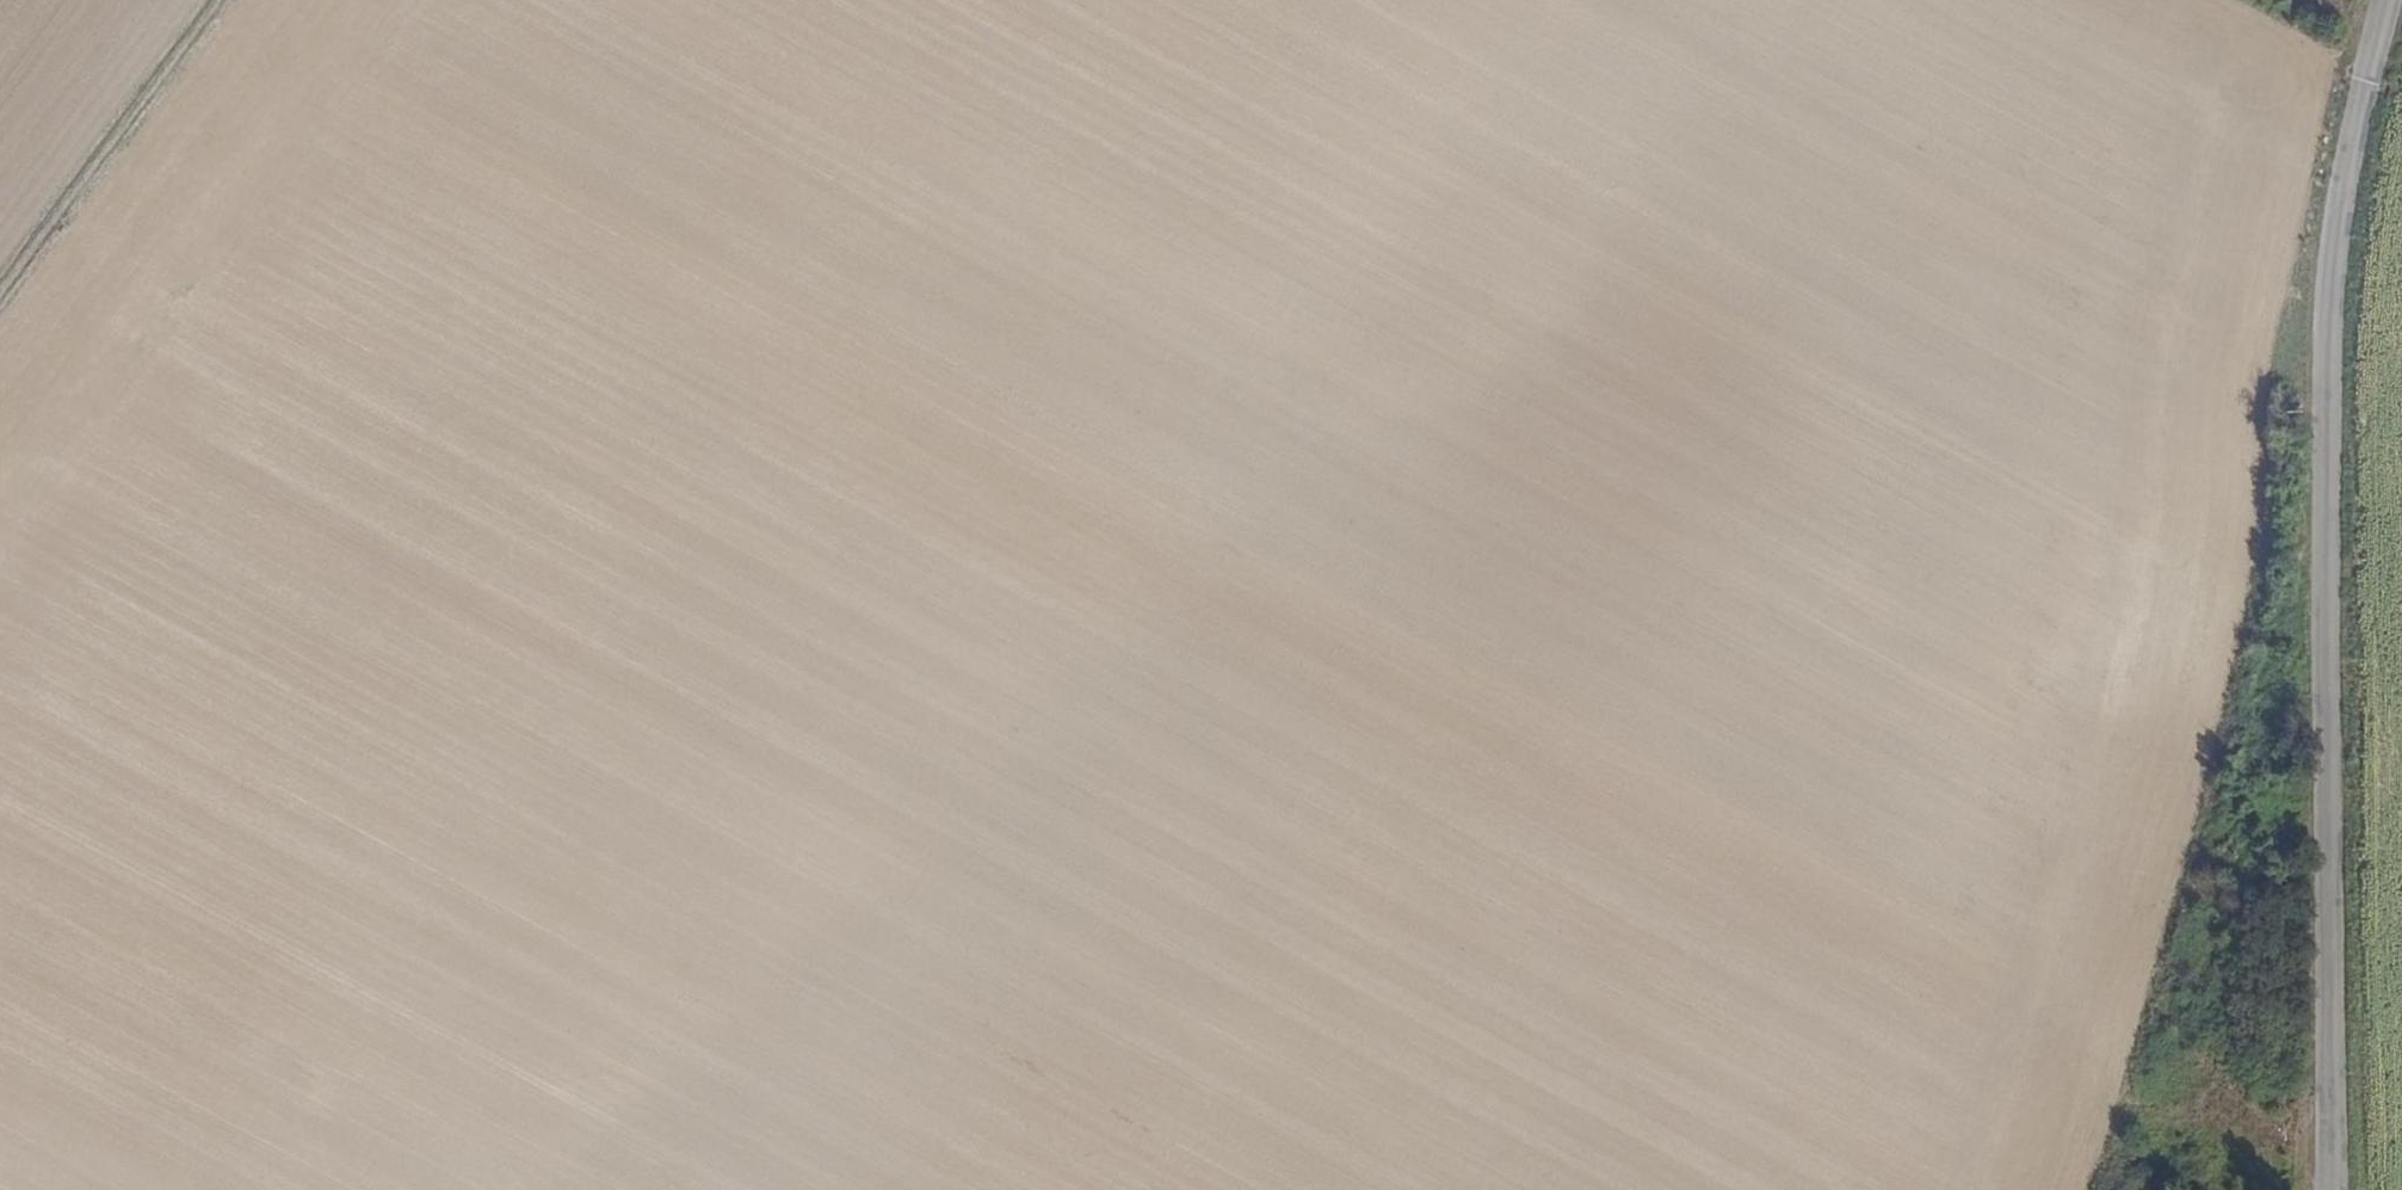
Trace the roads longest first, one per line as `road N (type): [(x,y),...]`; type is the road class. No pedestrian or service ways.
road 1 (tertiary): [(2333,1189),(2325,802),(2329,342),(2342,206),(2388,0)]
road 2 (track): [(216,0),(0,288)]

